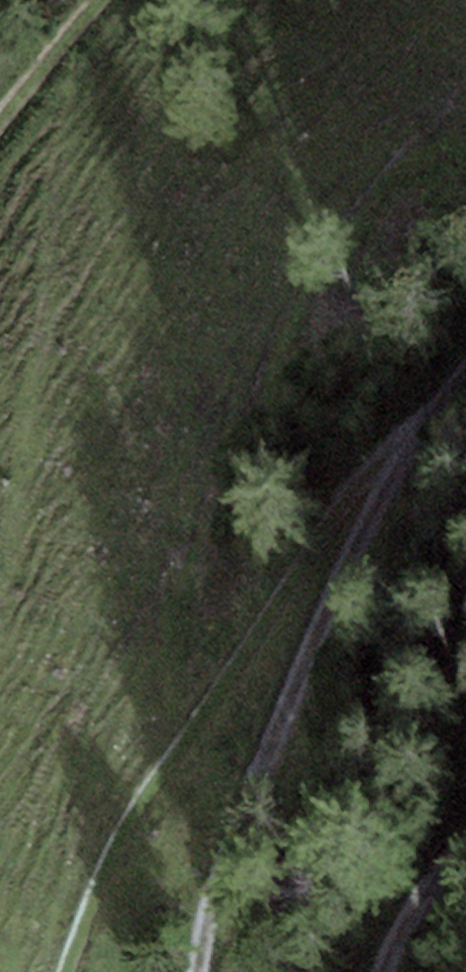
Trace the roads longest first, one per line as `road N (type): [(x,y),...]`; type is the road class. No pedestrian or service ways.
road 1 (track): [(465,370),(404,447),(225,873),(203,971)]
road 2 (track): [(0,110),(97,0)]
road 3 (track): [(382,971),(465,854)]

